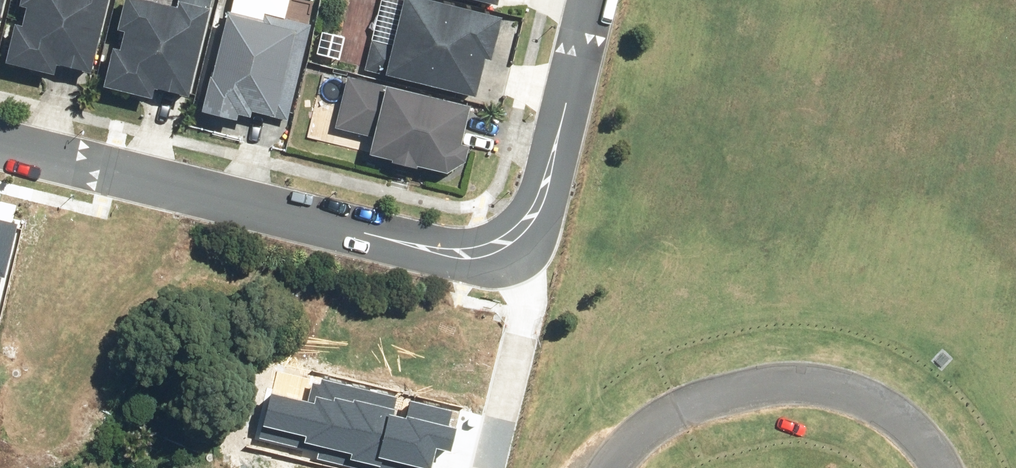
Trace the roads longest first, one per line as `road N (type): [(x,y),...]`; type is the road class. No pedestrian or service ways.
road 1 (residential): [(505,266),(0,141)]
road 2 (residential): [(593,0),(532,246),(505,266)]
road 3 (residential): [(505,266),(520,324),(486,467)]

